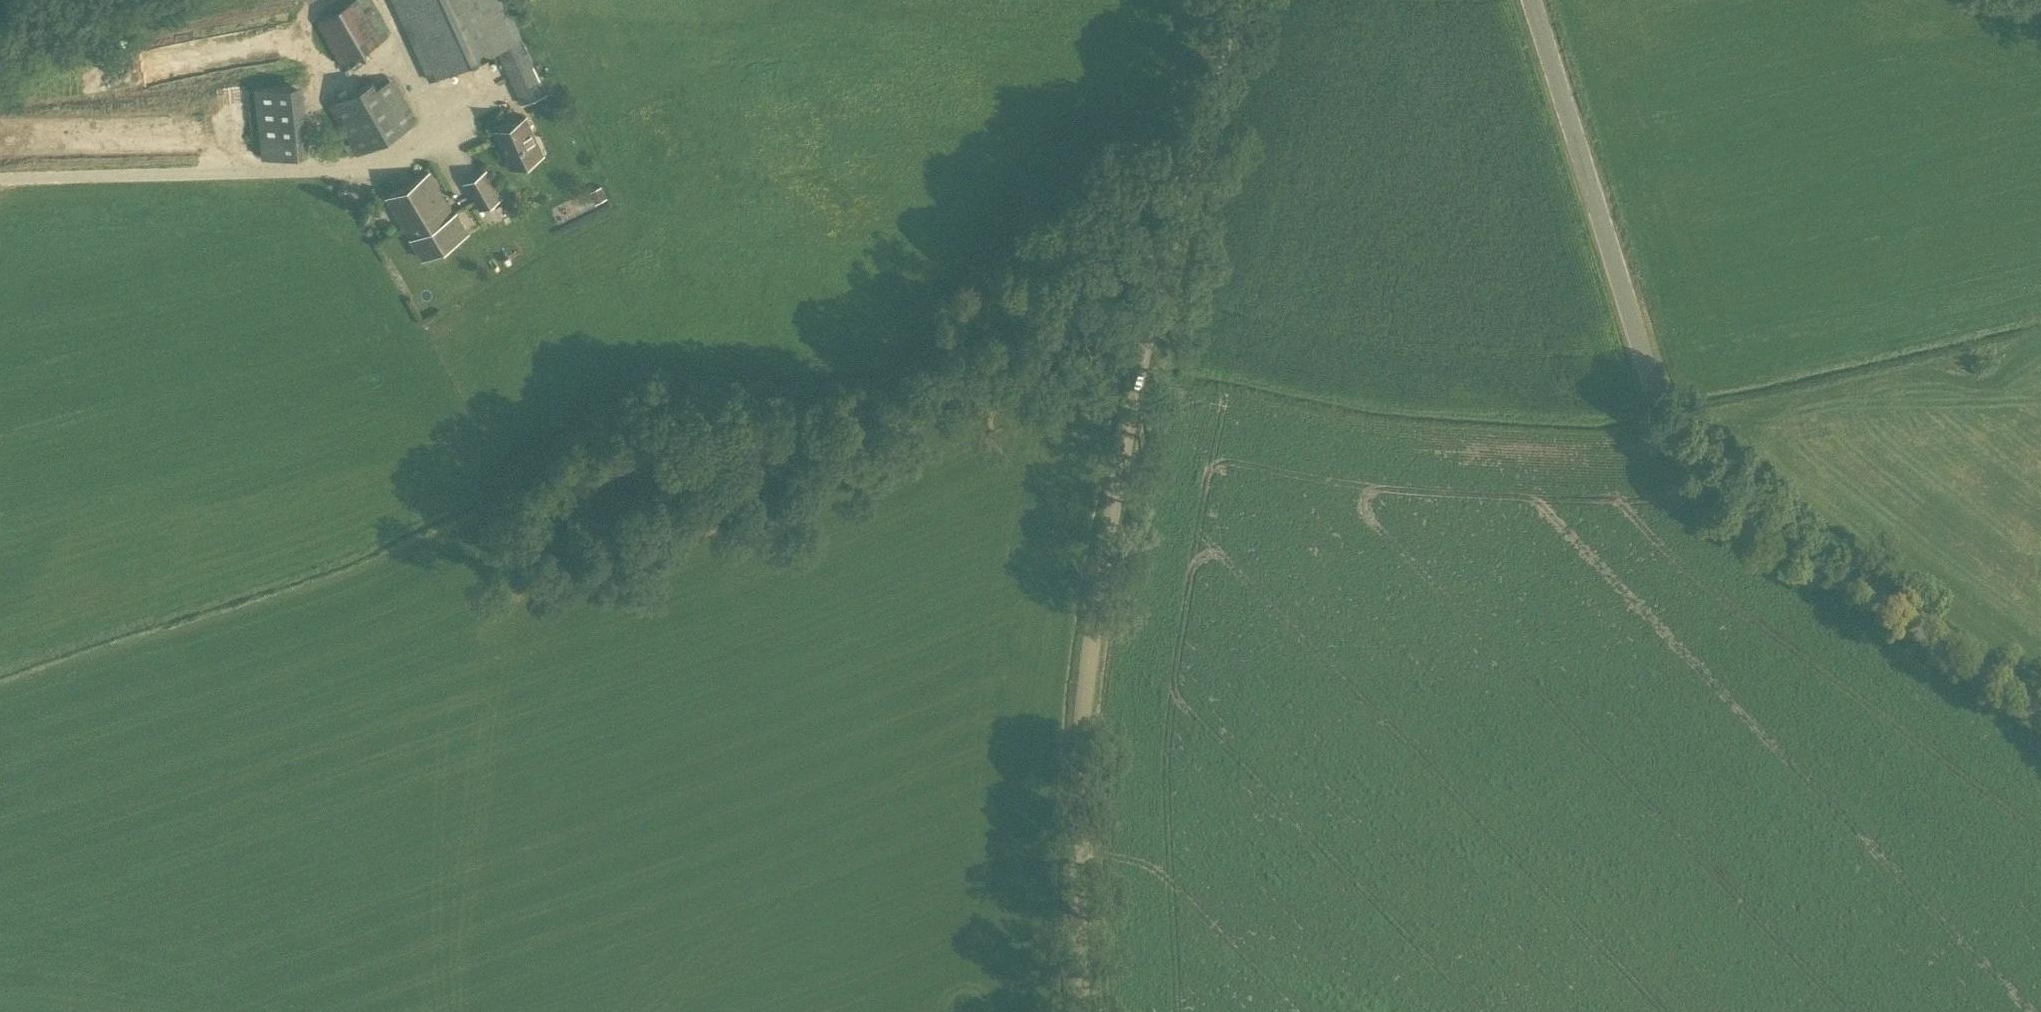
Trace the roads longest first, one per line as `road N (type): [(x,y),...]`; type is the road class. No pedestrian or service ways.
road 1 (unclassified): [(1083,1011),(1076,833),(1105,554),(1140,366),(1235,0)]
road 2 (tertiary): [(1532,0),(1655,389),(1686,441),(1769,515),(2040,718)]

